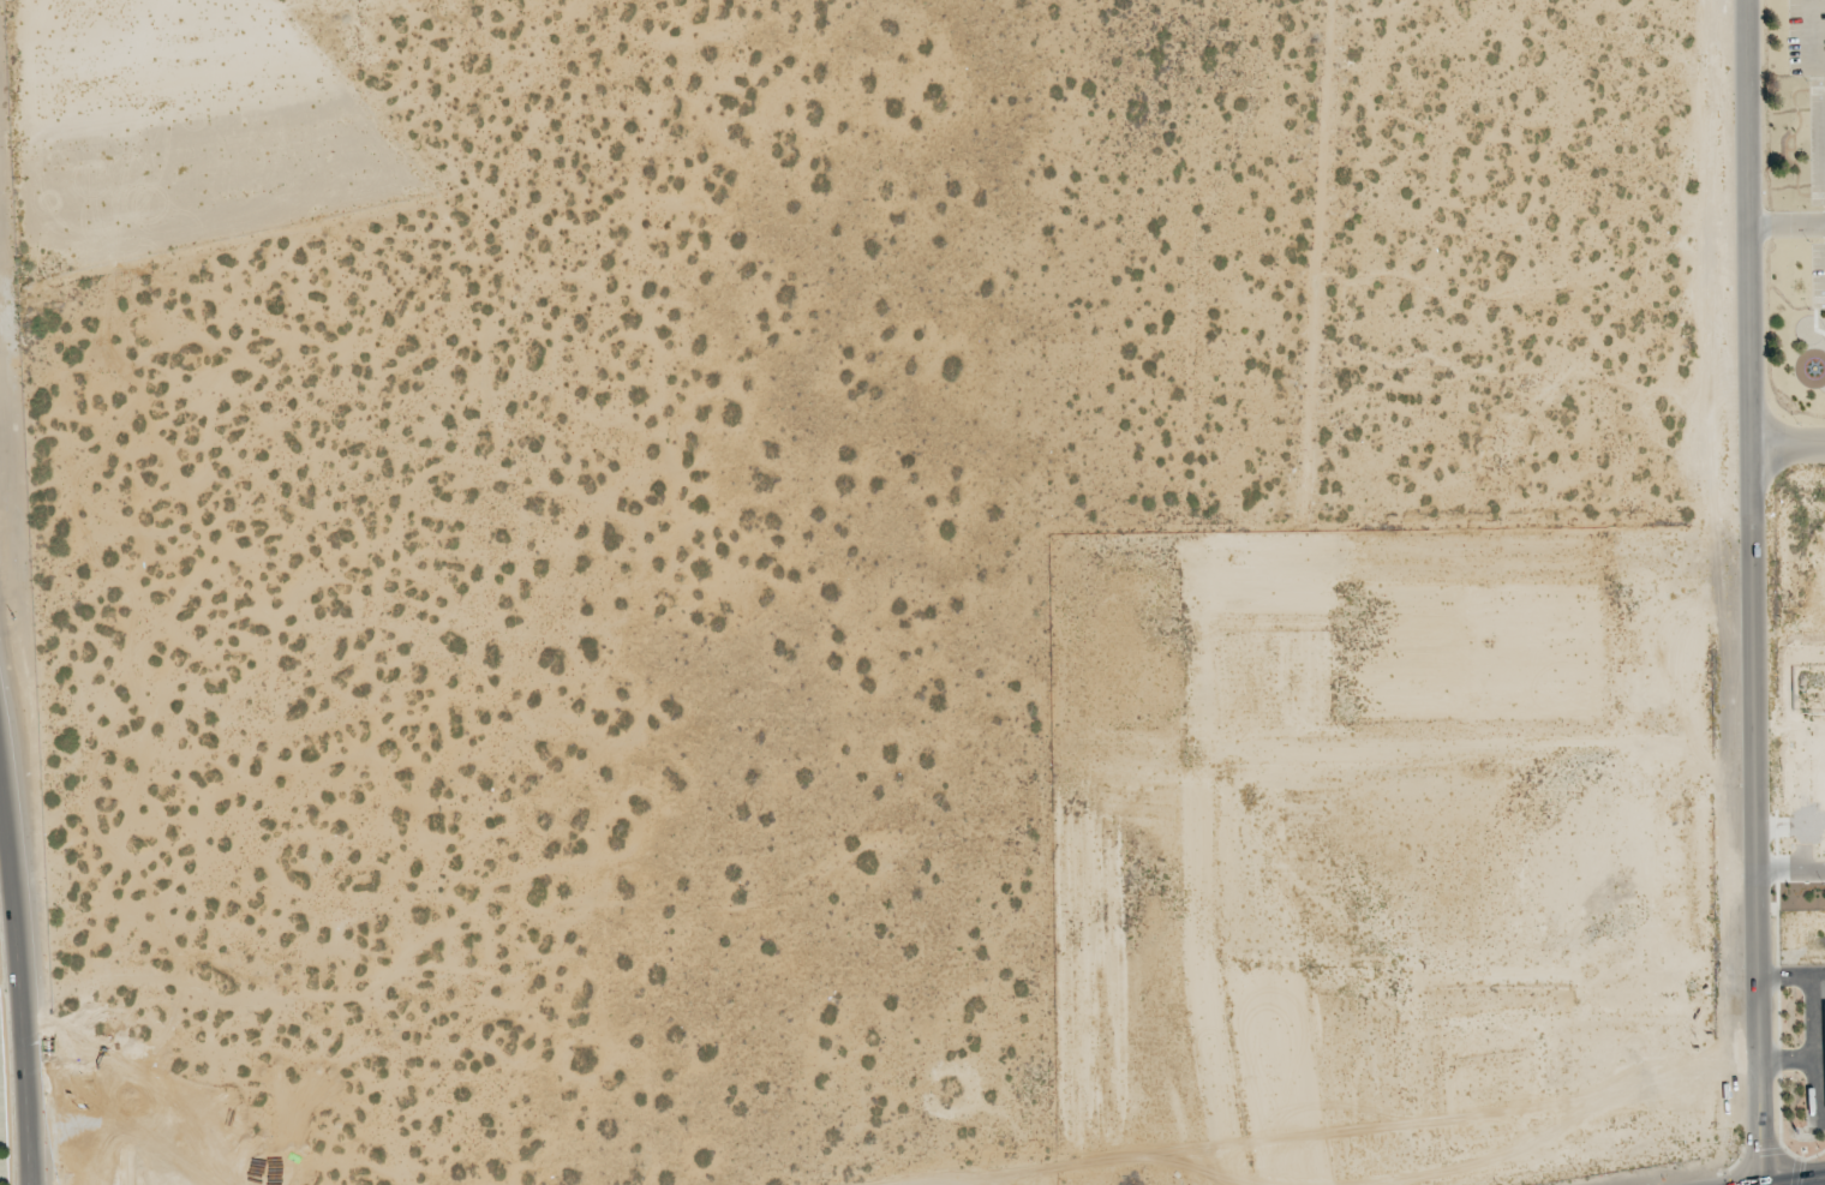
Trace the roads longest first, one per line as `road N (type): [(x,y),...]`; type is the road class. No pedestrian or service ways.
road 1 (tertiary): [(1746,0),(1760,1184)]
road 2 (motorway): [(37,1184),(18,866),(0,717)]

